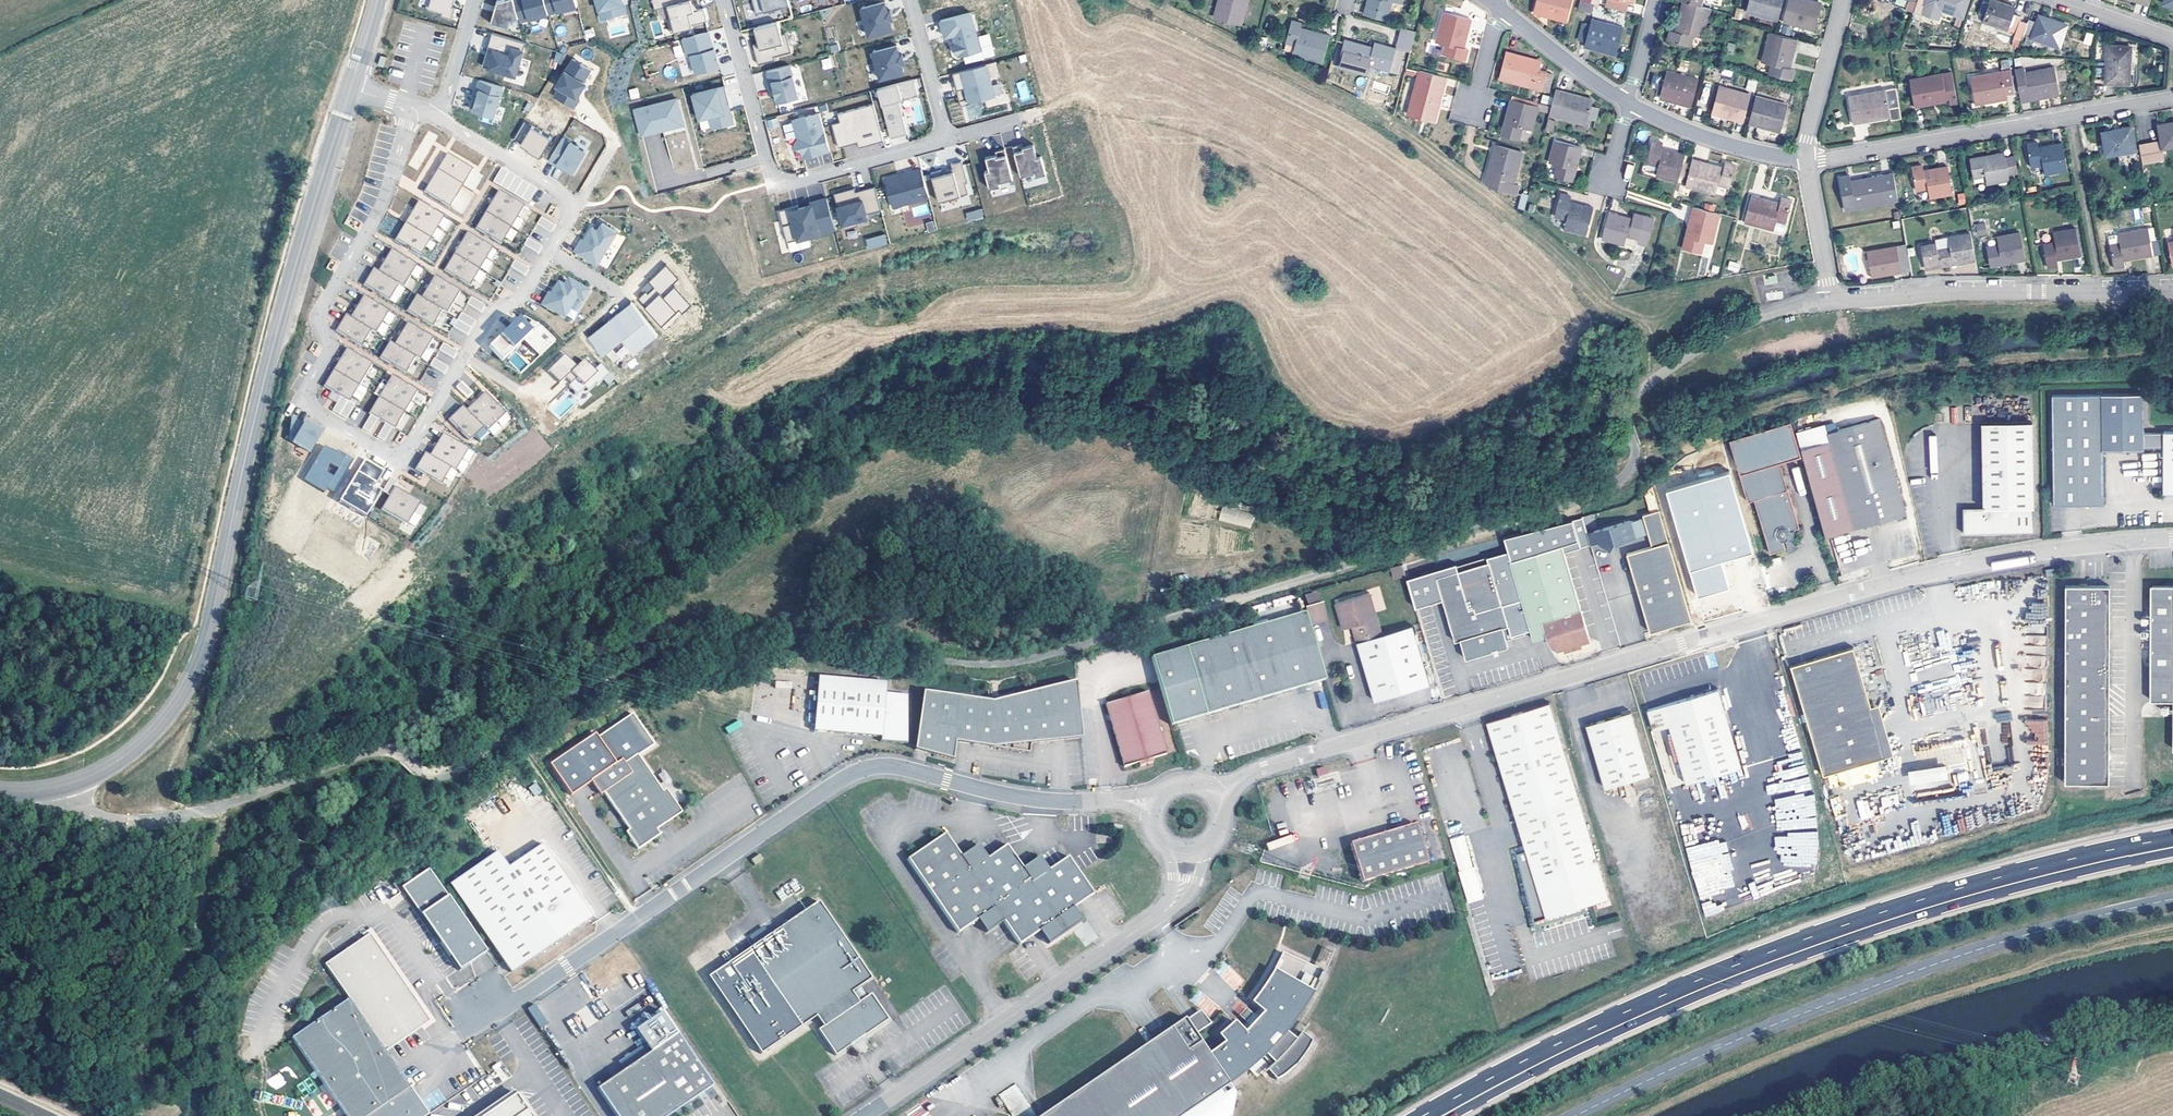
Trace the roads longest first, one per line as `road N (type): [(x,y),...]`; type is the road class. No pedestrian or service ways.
road 1 (residential): [(2172,539),(1934,572),(1264,768)]
road 2 (residential): [(412,108),(386,194),(321,308),(326,353),(304,396),(313,411),(387,458),(408,453),(483,326),(525,294),(570,216),(554,187),(439,118)]
road 3 (tertiary): [(0,788),(59,785),(107,766),(158,725),(192,674),(277,331),(350,89)]
road 4 (primary): [(1432,1115),(1700,983),(1966,892),(2172,843)]
road 5 (unclassified): [(1109,800),(1027,800),(869,766),(518,1000),(474,1007)]
road 6 (tertiary): [(2172,900),(1987,947),(1866,989),(1575,1115)]
road 7 (residential): [(1805,160),(2172,100)]
road 8 (residential): [(722,0),(766,168),(777,182),(794,185),(950,141)]
road 9 (residential): [(1165,911),(865,1115)]
road 10 (residential): [(1832,302),(2172,291)]
road 11 (residential): [(1805,160),(1721,144),(1628,104)]
road 12 (residential): [(1843,0),(1805,160)]
road 13 (residential): [(1628,104),(1500,9)]
road 14 (residential): [(950,141),(912,0)]
road 15 (residential): [(1805,160),(1832,302)]
road 16 (residential): [(476,0),(439,118)]
road 17 (residential): [(2172,40),(2056,0)]

